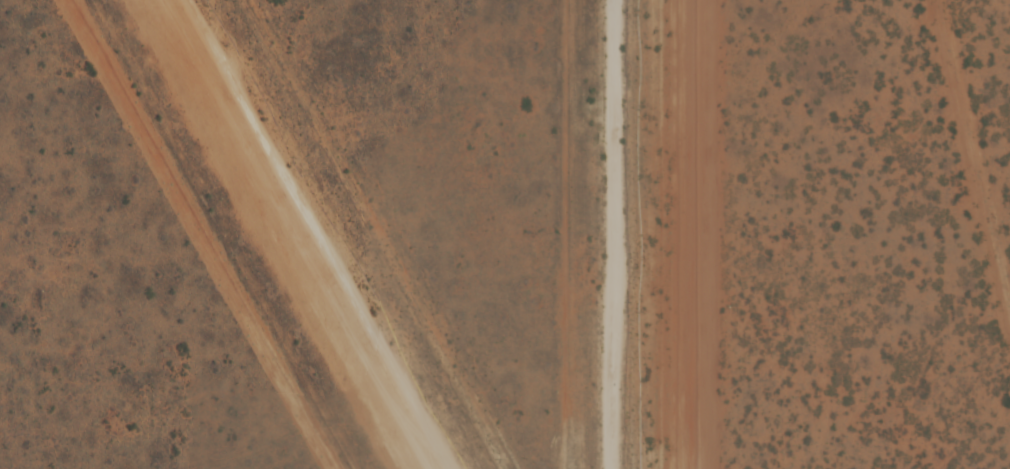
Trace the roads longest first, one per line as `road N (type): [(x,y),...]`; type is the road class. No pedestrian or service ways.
road 1 (residential): [(448,468),(181,0)]

